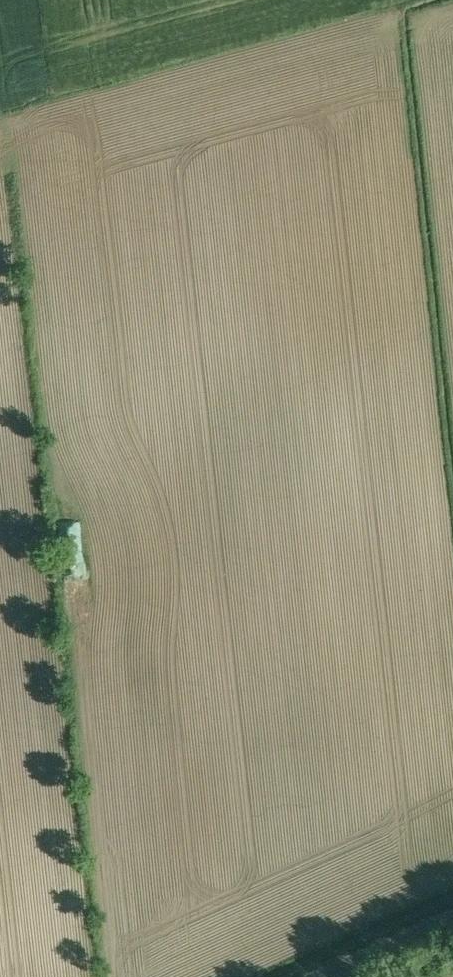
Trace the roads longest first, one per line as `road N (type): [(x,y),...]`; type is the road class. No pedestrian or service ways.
road 1 (unclassified): [(321,976),(452,917)]

